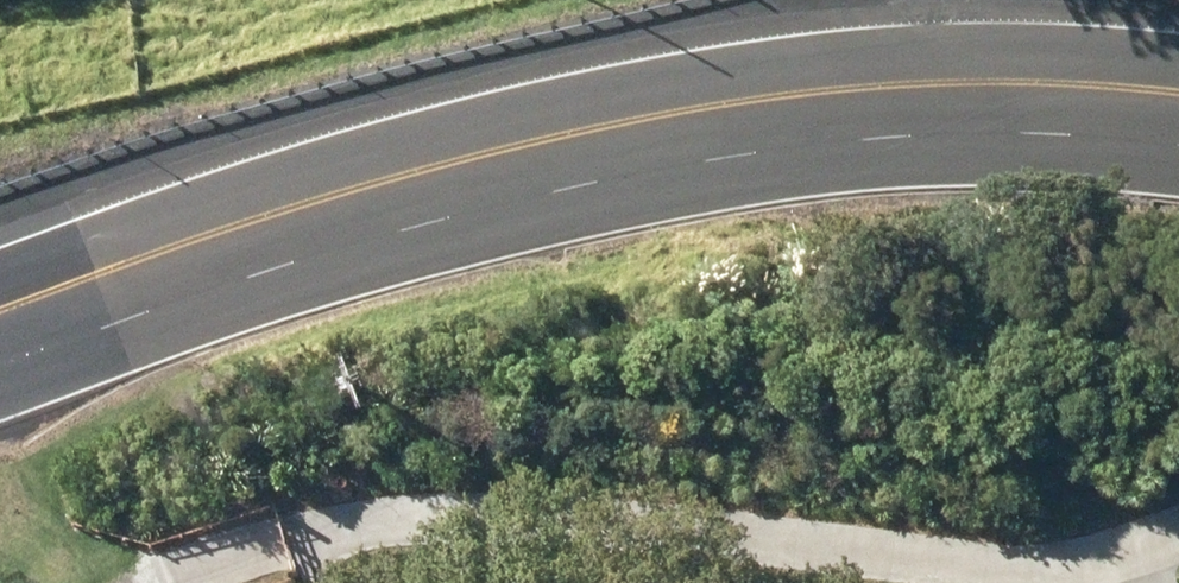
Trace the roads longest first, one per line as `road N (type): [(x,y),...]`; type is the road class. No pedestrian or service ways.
road 1 (primary): [(0,311),(545,129),(947,94),(1178,96)]
road 2 (track): [(121,582),(206,529),(584,430),(885,515),(1086,582)]

